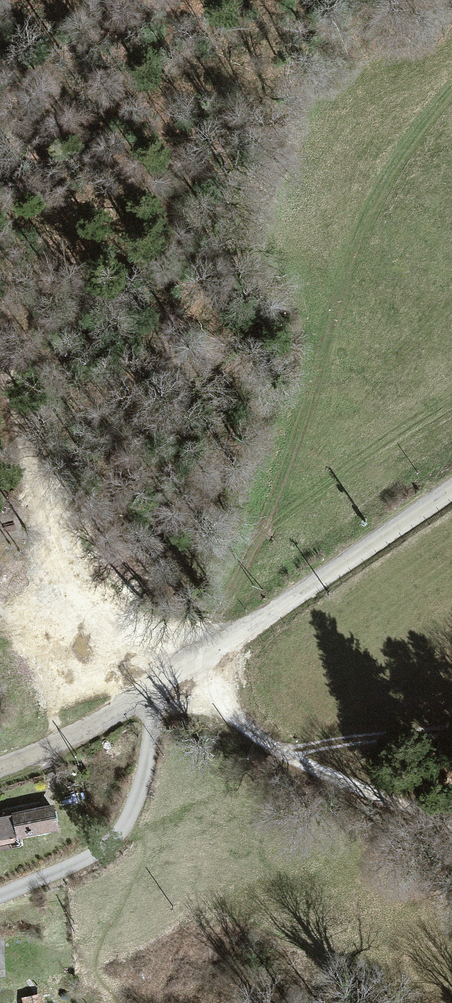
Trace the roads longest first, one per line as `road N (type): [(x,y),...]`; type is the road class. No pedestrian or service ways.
road 1 (track): [(451,82),(391,161),(366,219),(280,495),(239,575),(222,653)]
road 2 (track): [(147,702),(70,600),(0,345)]
road 3 (tertiary): [(451,494),(141,705)]
road 4 (unclassified): [(0,894),(89,857),(126,828),(149,738),(141,705)]
road 5 (track): [(451,850),(274,752)]
road 6 (tertiary): [(141,705),(0,765)]

